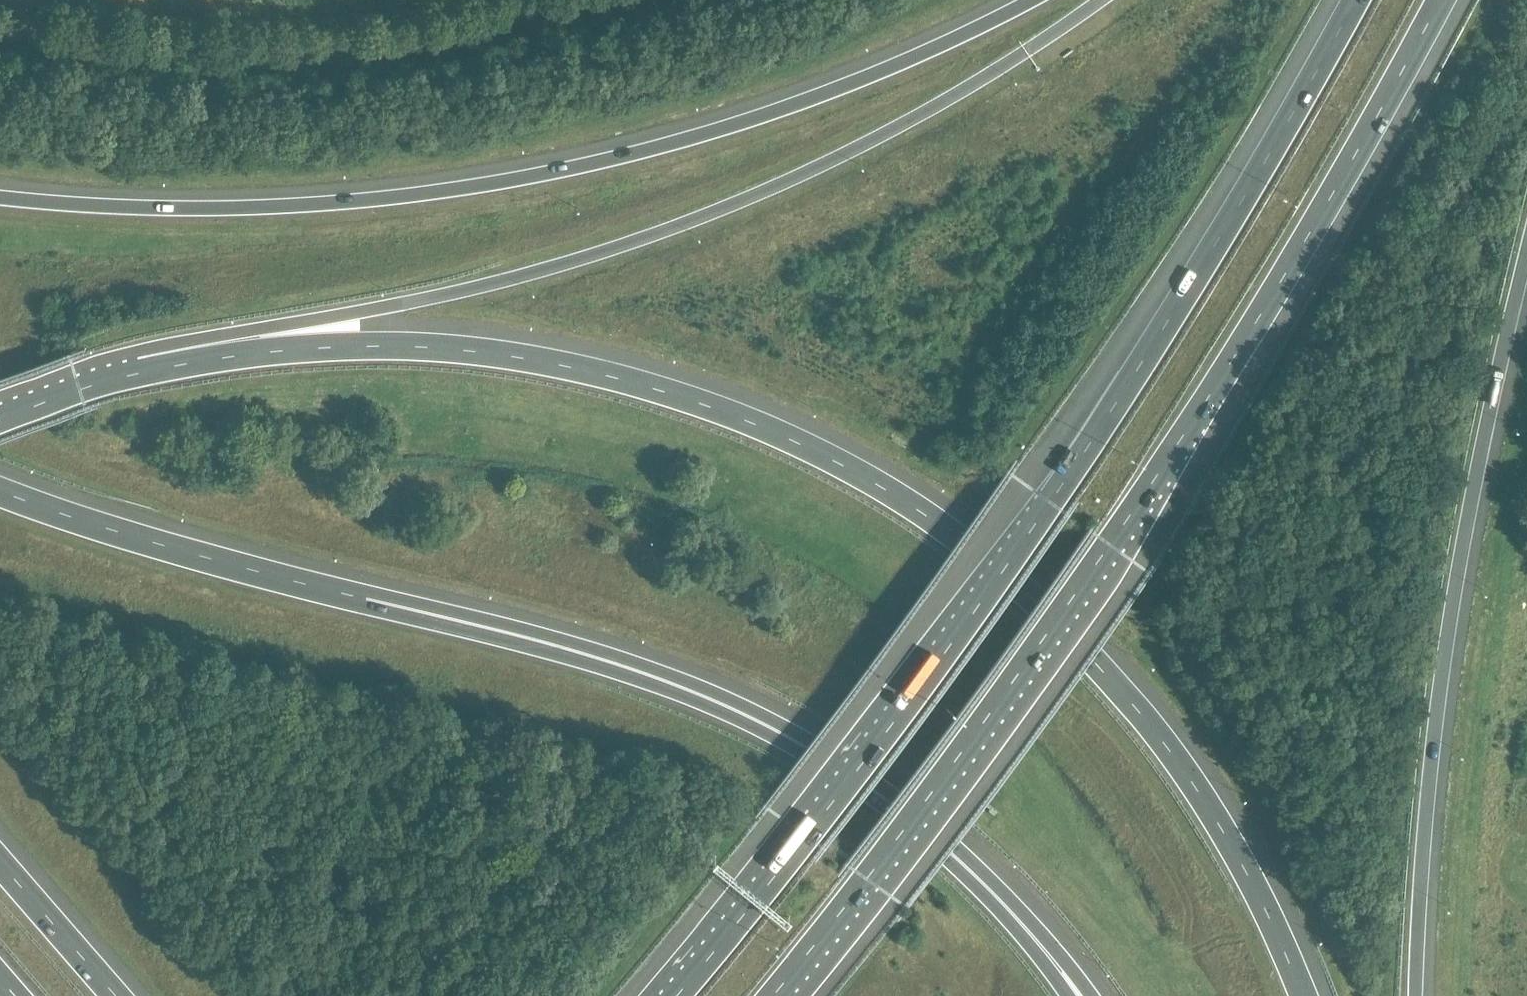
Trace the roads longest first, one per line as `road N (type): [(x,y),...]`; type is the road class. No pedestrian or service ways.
road 1 (motorway): [(1306,995),(1242,862),(1100,658),(937,518),(782,435),(594,373),(369,346),(218,357),(0,414)]
road 2 (motorway): [(1358,0),(1147,364),(937,661),(676,995)]
road 3 (motorway): [(775,995),(1125,528),(1313,237),(1447,0)]
road 4 (motorway): [(1030,0),(792,105),(539,175),(316,205),(175,210),(0,196)]
road 5 (motorway): [(1094,995),(1035,921),(945,831),(889,783),(803,731),(642,664),(509,624),(367,598)]
road 6 (motorway): [(1071,995),(1016,922),(951,855),(806,750),(659,686),(367,598)]
road 7 (motorway): [(1417,995),(1428,804),(1460,566),(1526,264)]
road 8 (unclassified): [(0,30),(204,50),(325,47),(450,31),(578,0)]
road 9 (motorway): [(367,598),(0,491)]
road 10 (motorway): [(116,995),(0,862)]

